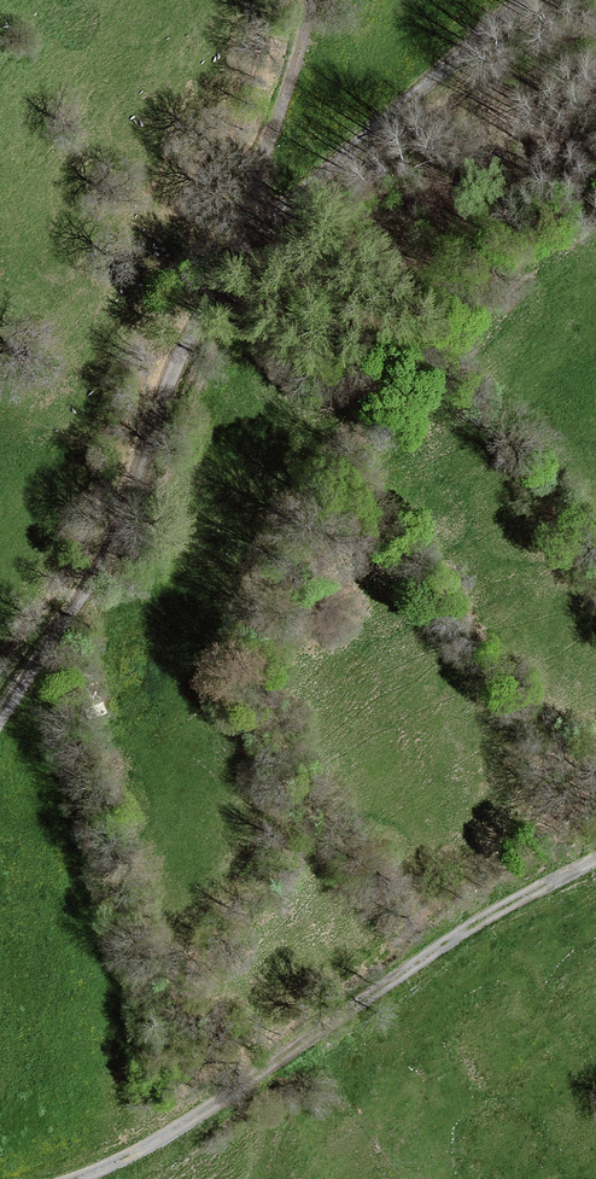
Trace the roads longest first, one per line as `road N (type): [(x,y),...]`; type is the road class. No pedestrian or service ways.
road 1 (track): [(0,717),(105,545),(193,323),(232,257),(327,0)]
road 2 (track): [(595,862),(443,949),(385,1002),(250,1093),(89,1178)]
road 3 (track): [(248,215),(284,213),(518,0)]

